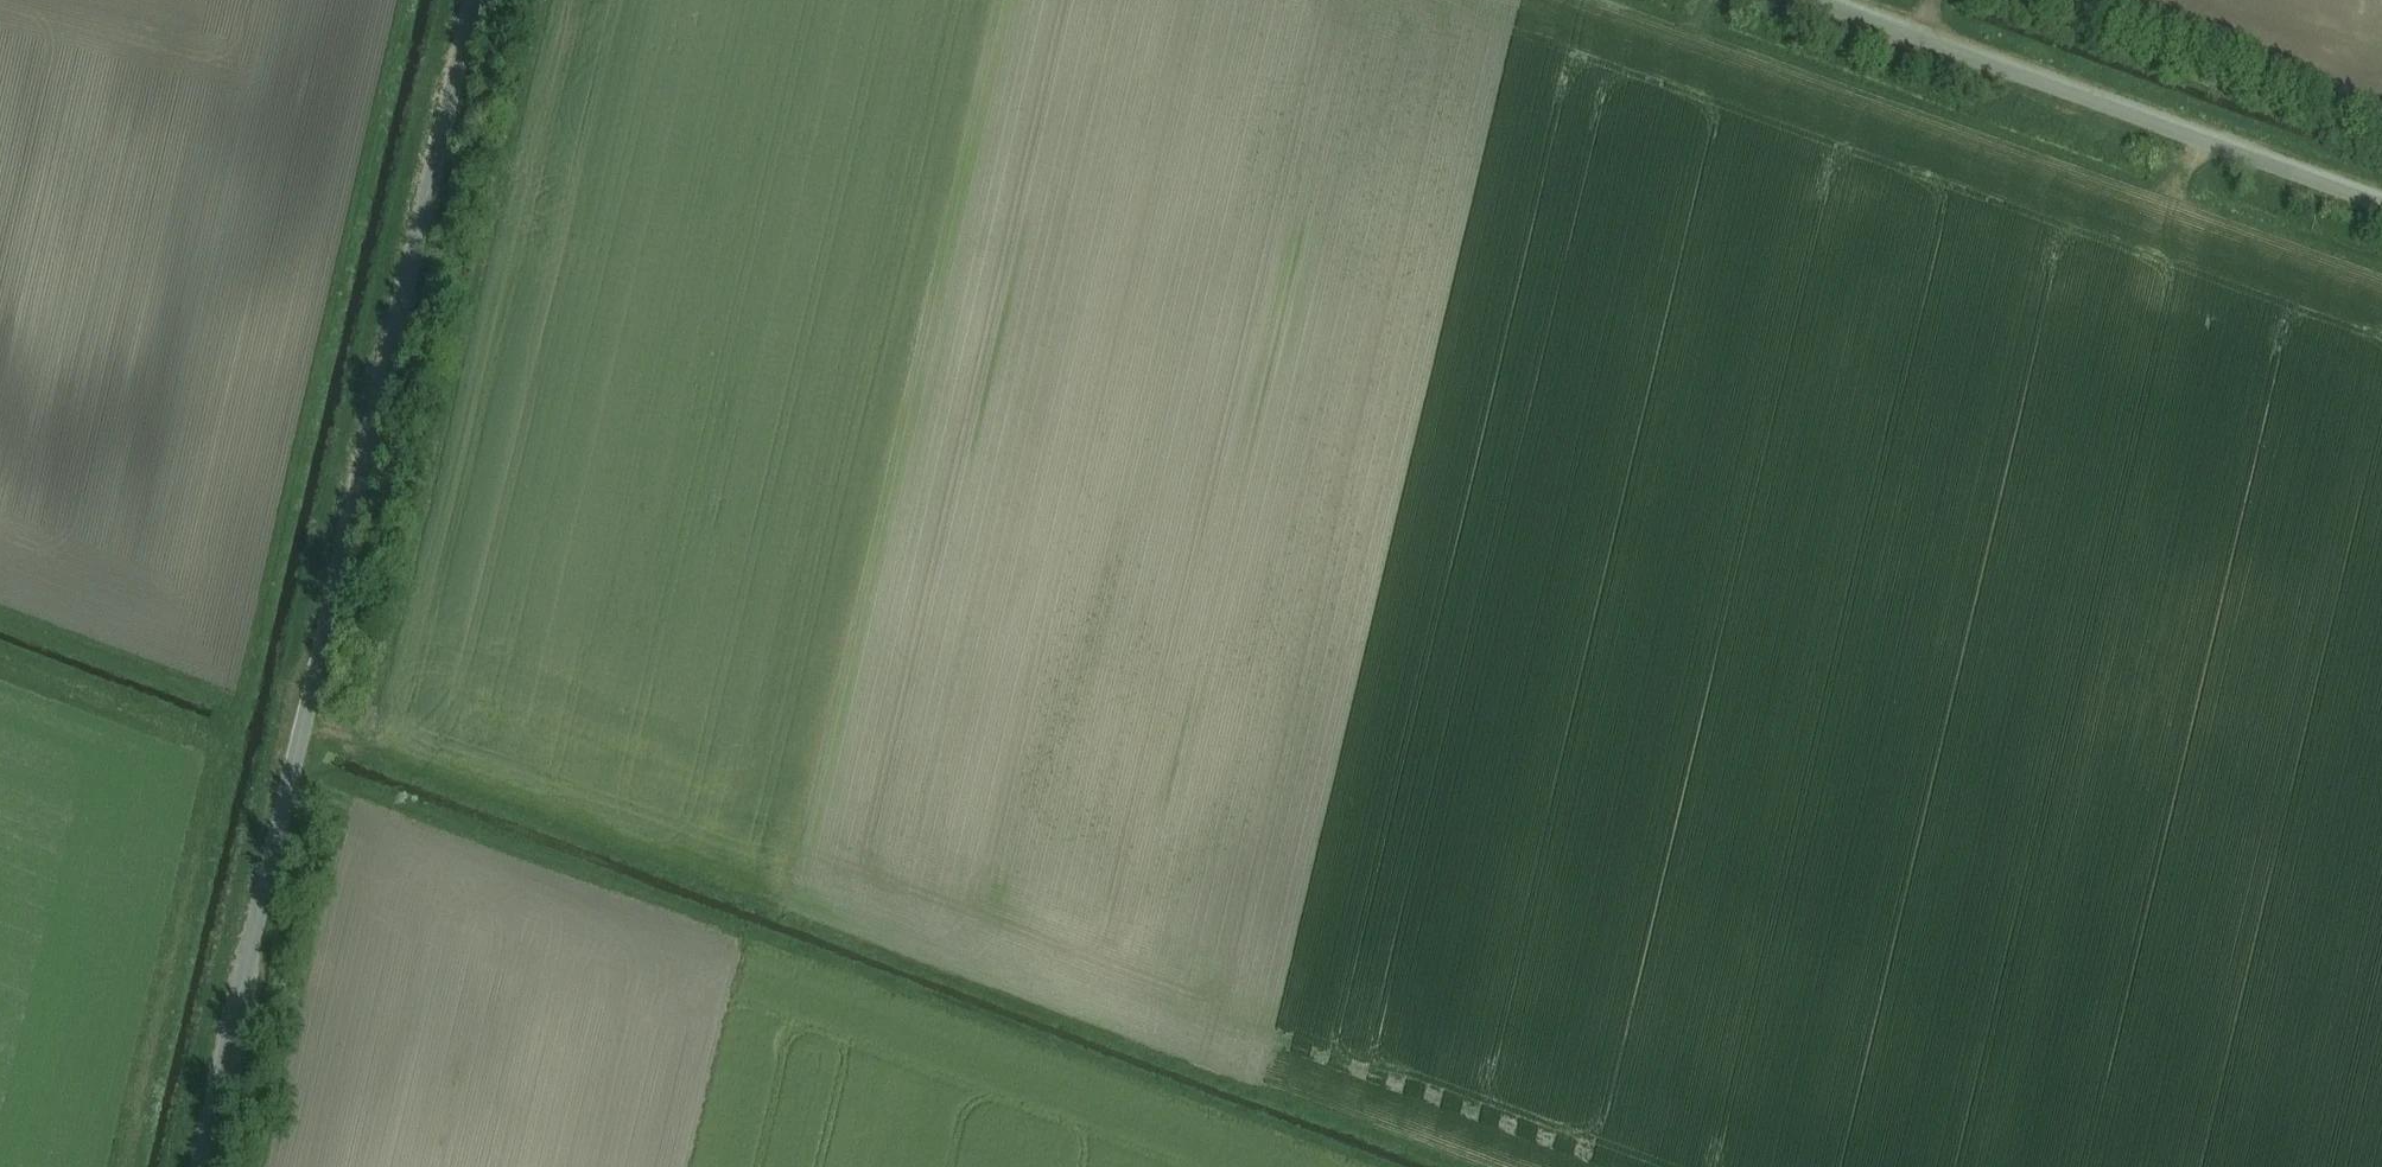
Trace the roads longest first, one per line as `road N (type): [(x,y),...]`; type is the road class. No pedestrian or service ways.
road 1 (unclassified): [(197,1166),(471,0)]
road 2 (unclassified): [(1818,0),(2381,205)]

